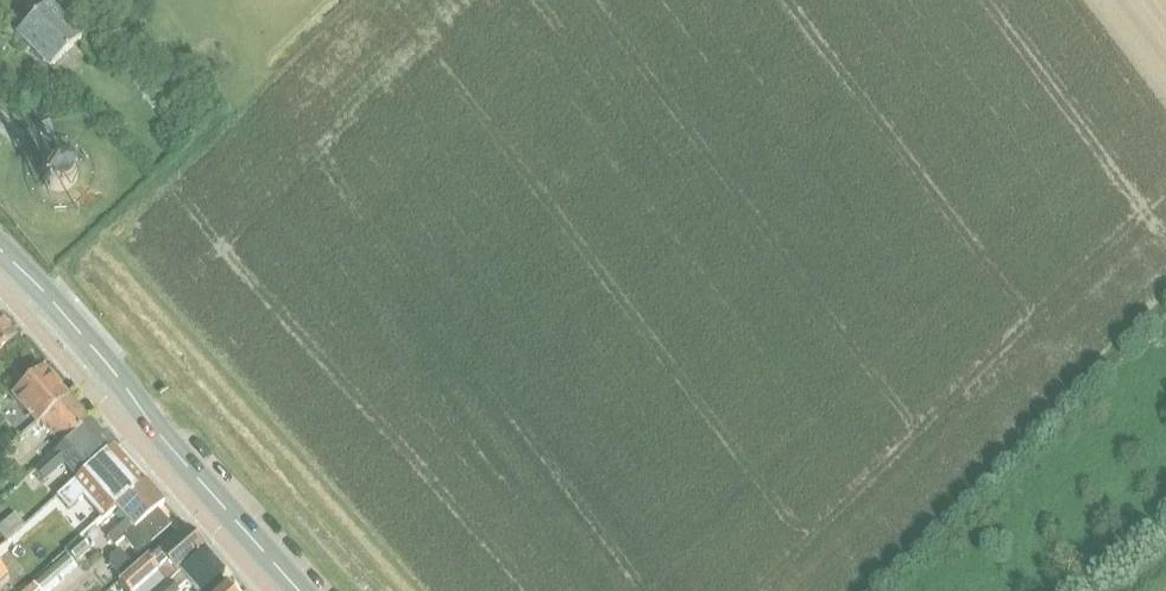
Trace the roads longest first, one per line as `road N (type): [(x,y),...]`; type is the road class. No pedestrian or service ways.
road 1 (secondary): [(297,590),(0,254)]

